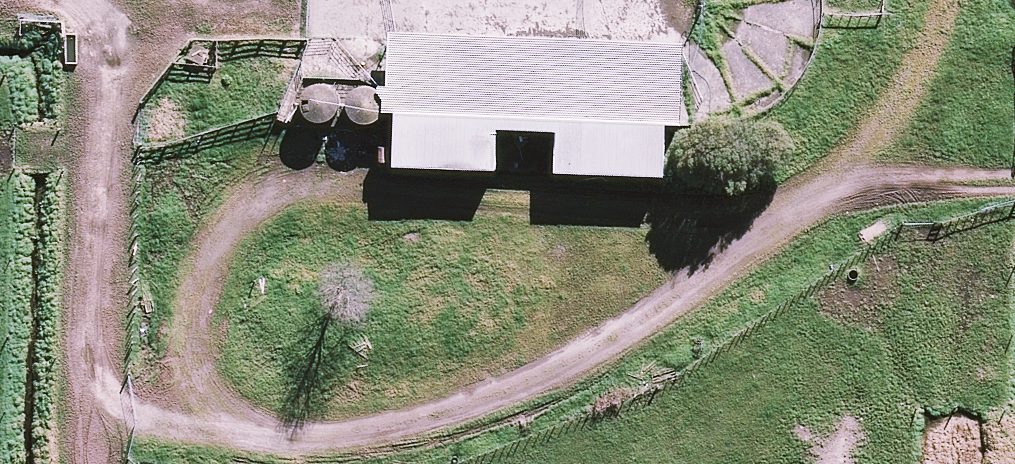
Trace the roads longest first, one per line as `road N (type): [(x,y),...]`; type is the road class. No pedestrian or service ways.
road 1 (track): [(737,201),(406,183),(268,193),(216,243),(201,334),(224,370),(284,398)]
road 2 (track): [(67,0),(97,28),(109,60),(110,128),(79,308),(85,354),(131,416),(246,428),(284,398)]
road 3 (track): [(284,398),(422,375),(597,314),(737,201)]
road 4 (track): [(737,201),(800,182),(897,49),(916,0)]
road 5 (track): [(819,156),(1014,191)]

